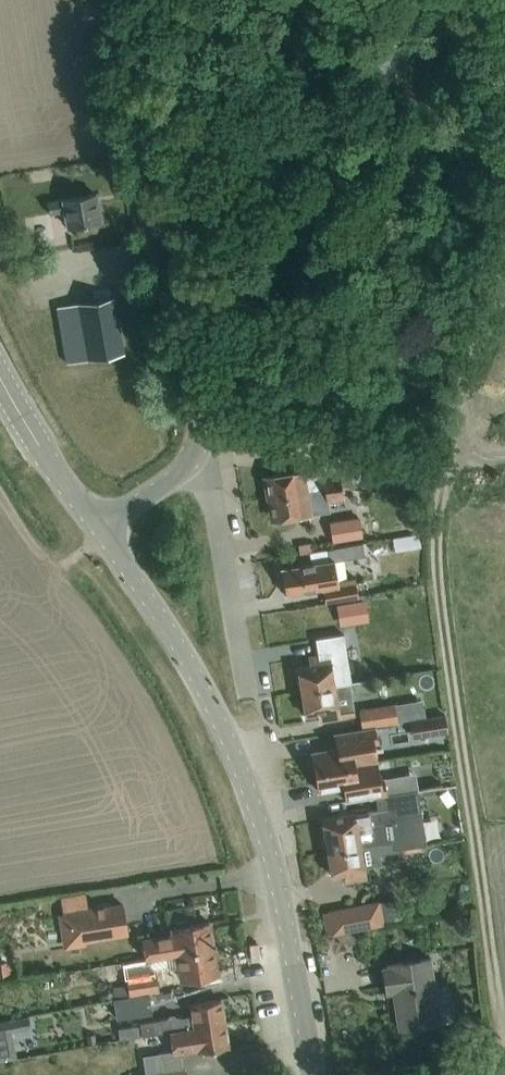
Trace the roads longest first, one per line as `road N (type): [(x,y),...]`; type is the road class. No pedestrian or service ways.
road 1 (unclassified): [(300,1074),(279,885),(252,802),(187,671),(100,539)]
road 2 (unclassified): [(204,458),(123,0)]
road 3 (unclassified): [(204,458),(243,705)]
road 4 (unclassified): [(100,539),(0,390)]
road 5 (unclassified): [(100,539),(204,458)]

